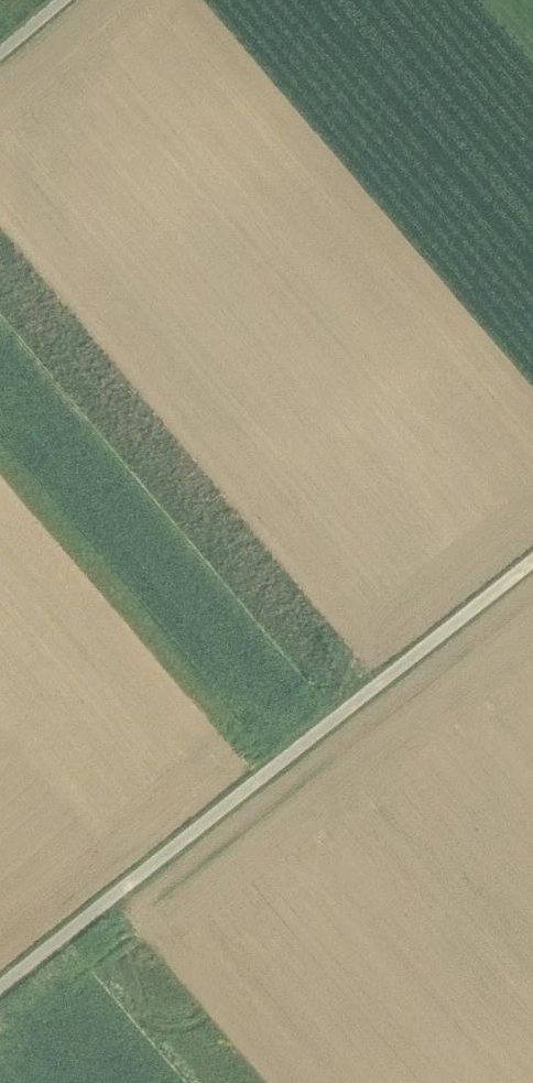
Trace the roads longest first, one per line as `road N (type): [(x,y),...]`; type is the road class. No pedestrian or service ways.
road 1 (track): [(532,566),(0,990)]

